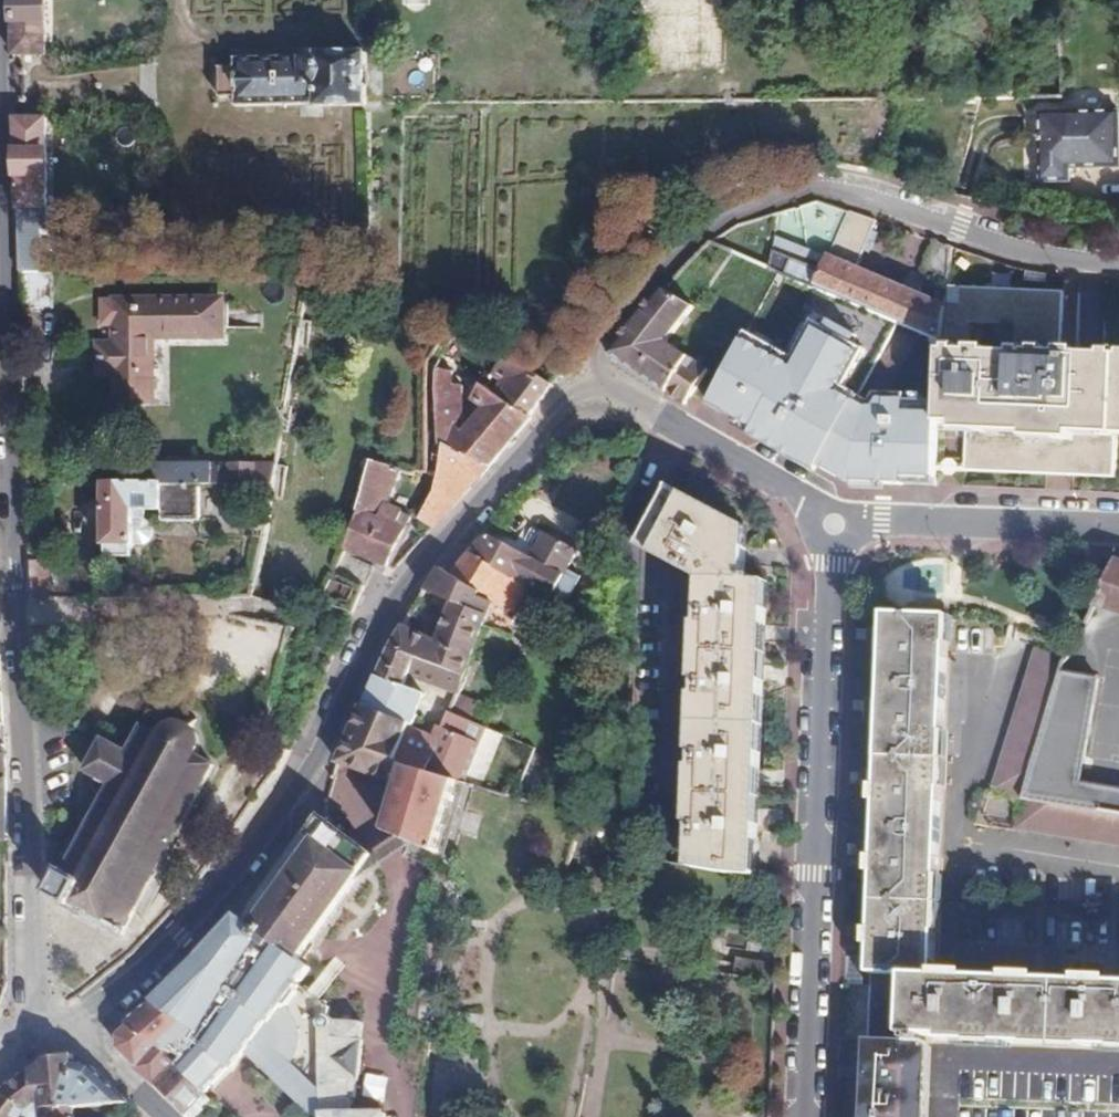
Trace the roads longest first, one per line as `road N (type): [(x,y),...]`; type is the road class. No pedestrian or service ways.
road 1 (residential): [(74,1034),(178,938),(281,816),(306,783),(376,631),(556,409),(581,394),(615,395)]
road 2 (unclassified): [(38,1022),(0,261)]
road 3 (residential): [(1118,265),(831,192),(775,193),(715,225),(610,342),(604,370),(615,395)]
road 4 (residential): [(835,524),(803,1116)]
road 5 (residential): [(835,524),(1118,530)]
road 6 (residential): [(615,395),(835,524)]

